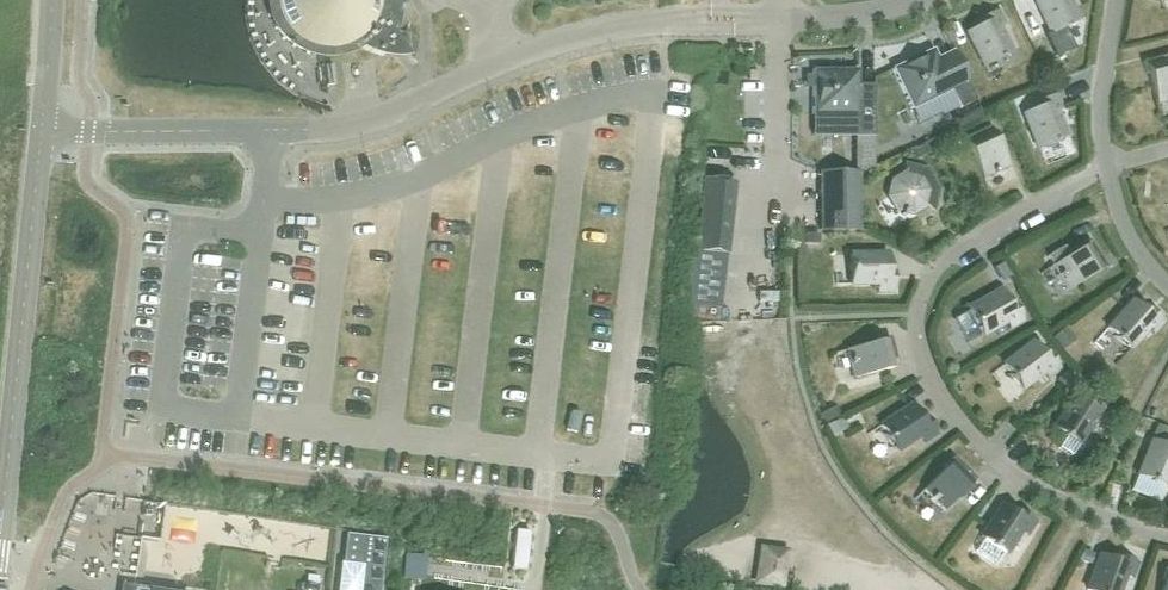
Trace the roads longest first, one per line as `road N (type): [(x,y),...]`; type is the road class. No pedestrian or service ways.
road 1 (unclassified): [(41,132),(357,129),(413,109),(490,66)]
road 2 (tertiary): [(0,538),(41,132)]
road 3 (unclassified): [(490,66),(632,23),(721,20)]
road 4 (tertiary): [(41,132),(50,0)]

